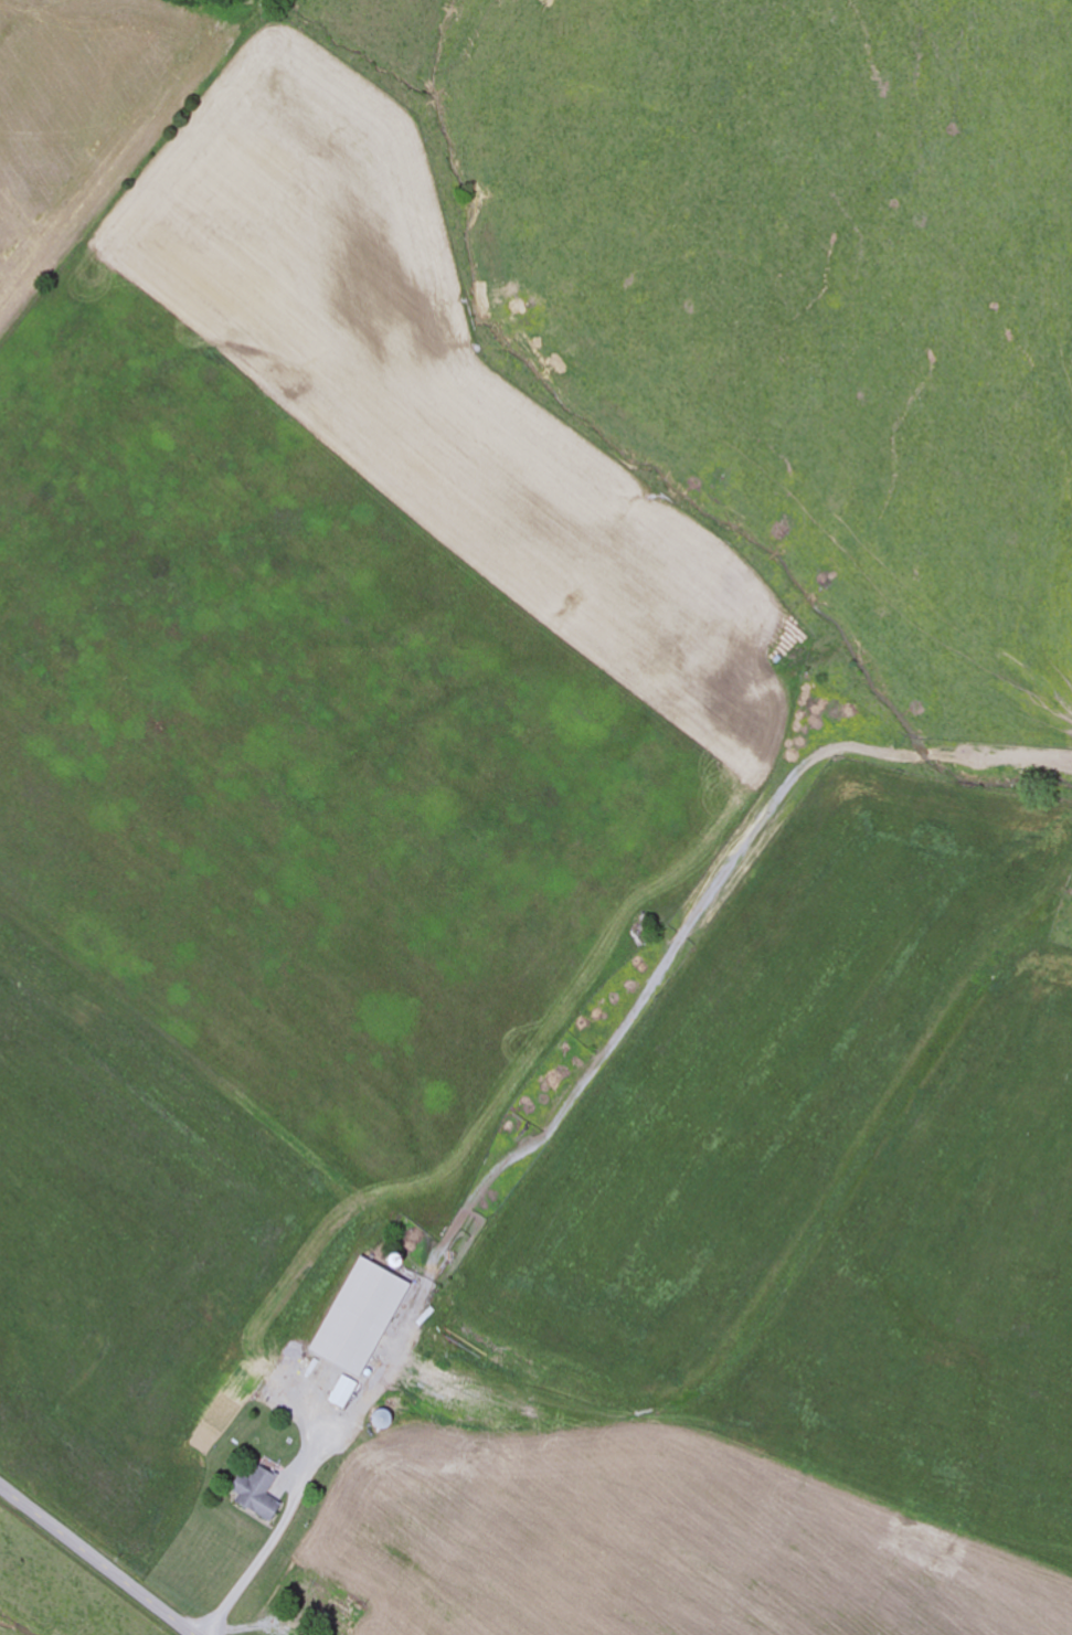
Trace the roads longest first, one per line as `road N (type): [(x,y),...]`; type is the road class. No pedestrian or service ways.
road 1 (secondary): [(195,1634),(0,1485)]

